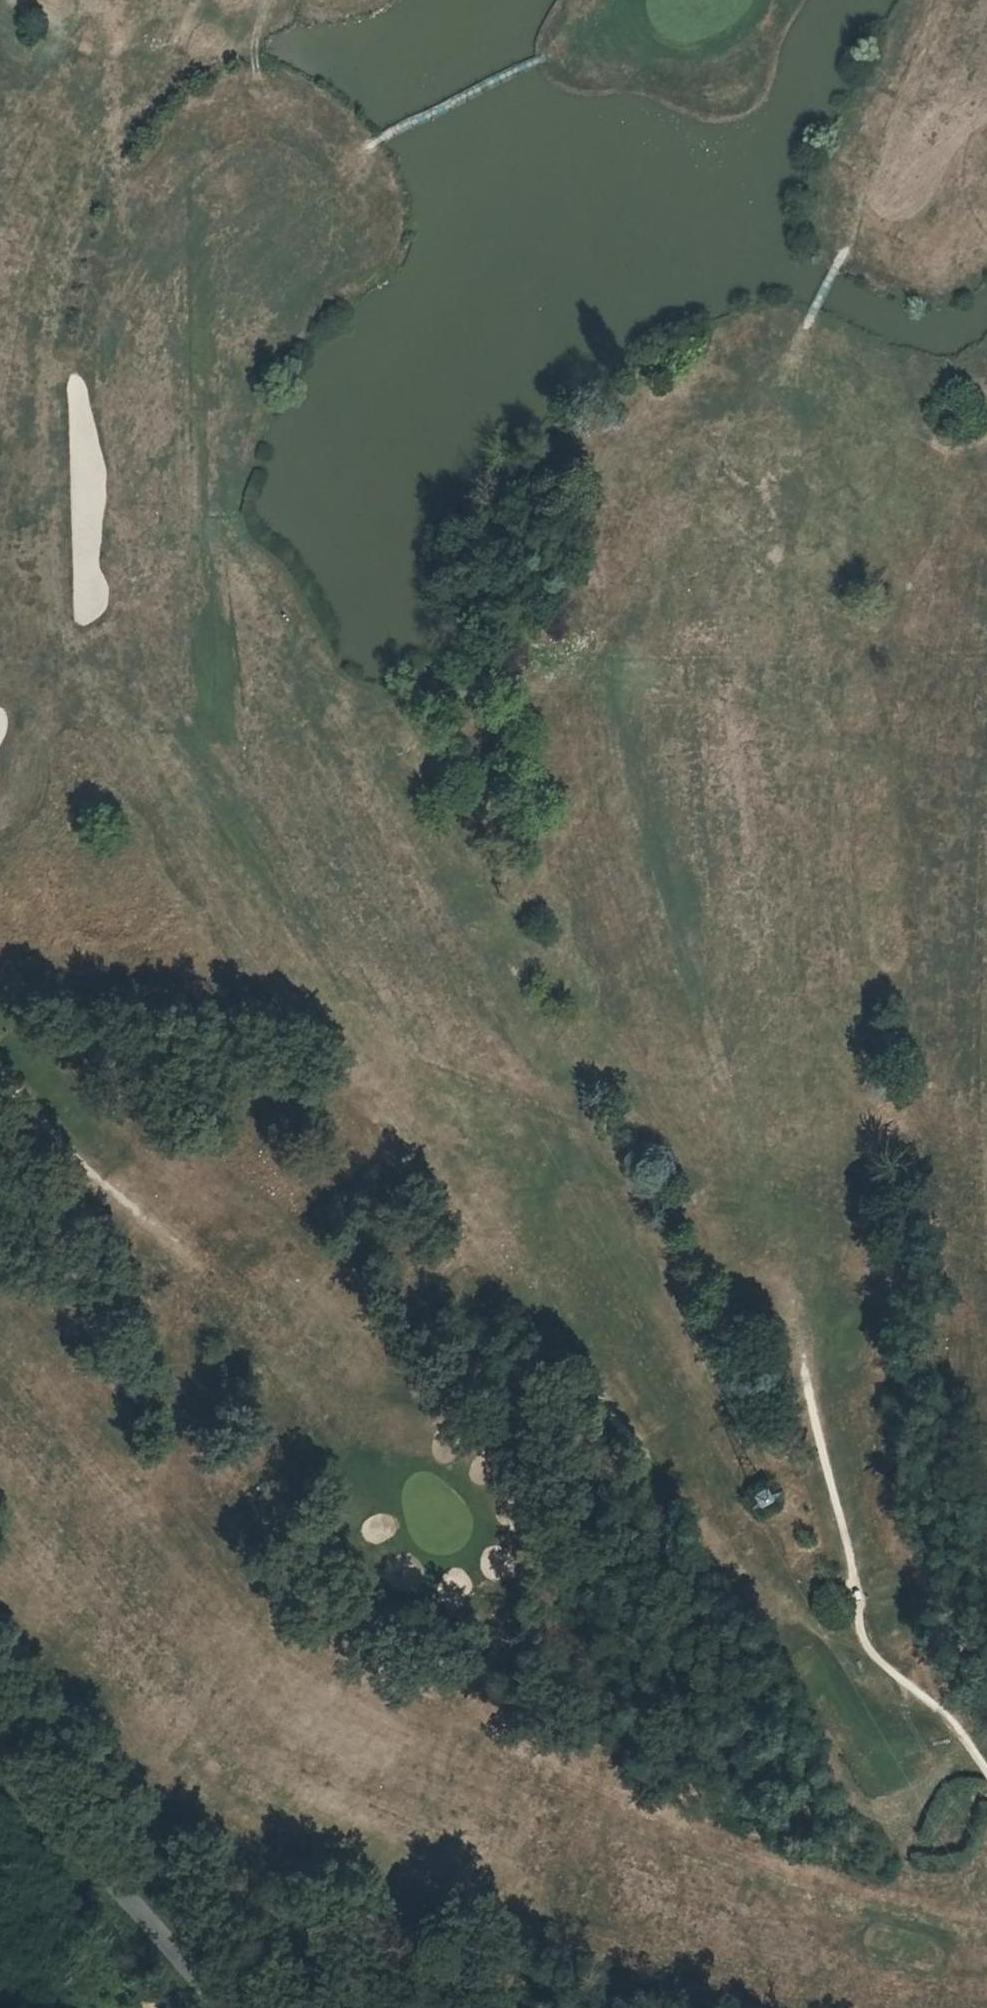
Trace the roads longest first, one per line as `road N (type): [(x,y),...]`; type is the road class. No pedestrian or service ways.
road 1 (unclassified): [(227,2007),(42,1822),(0,1767)]

